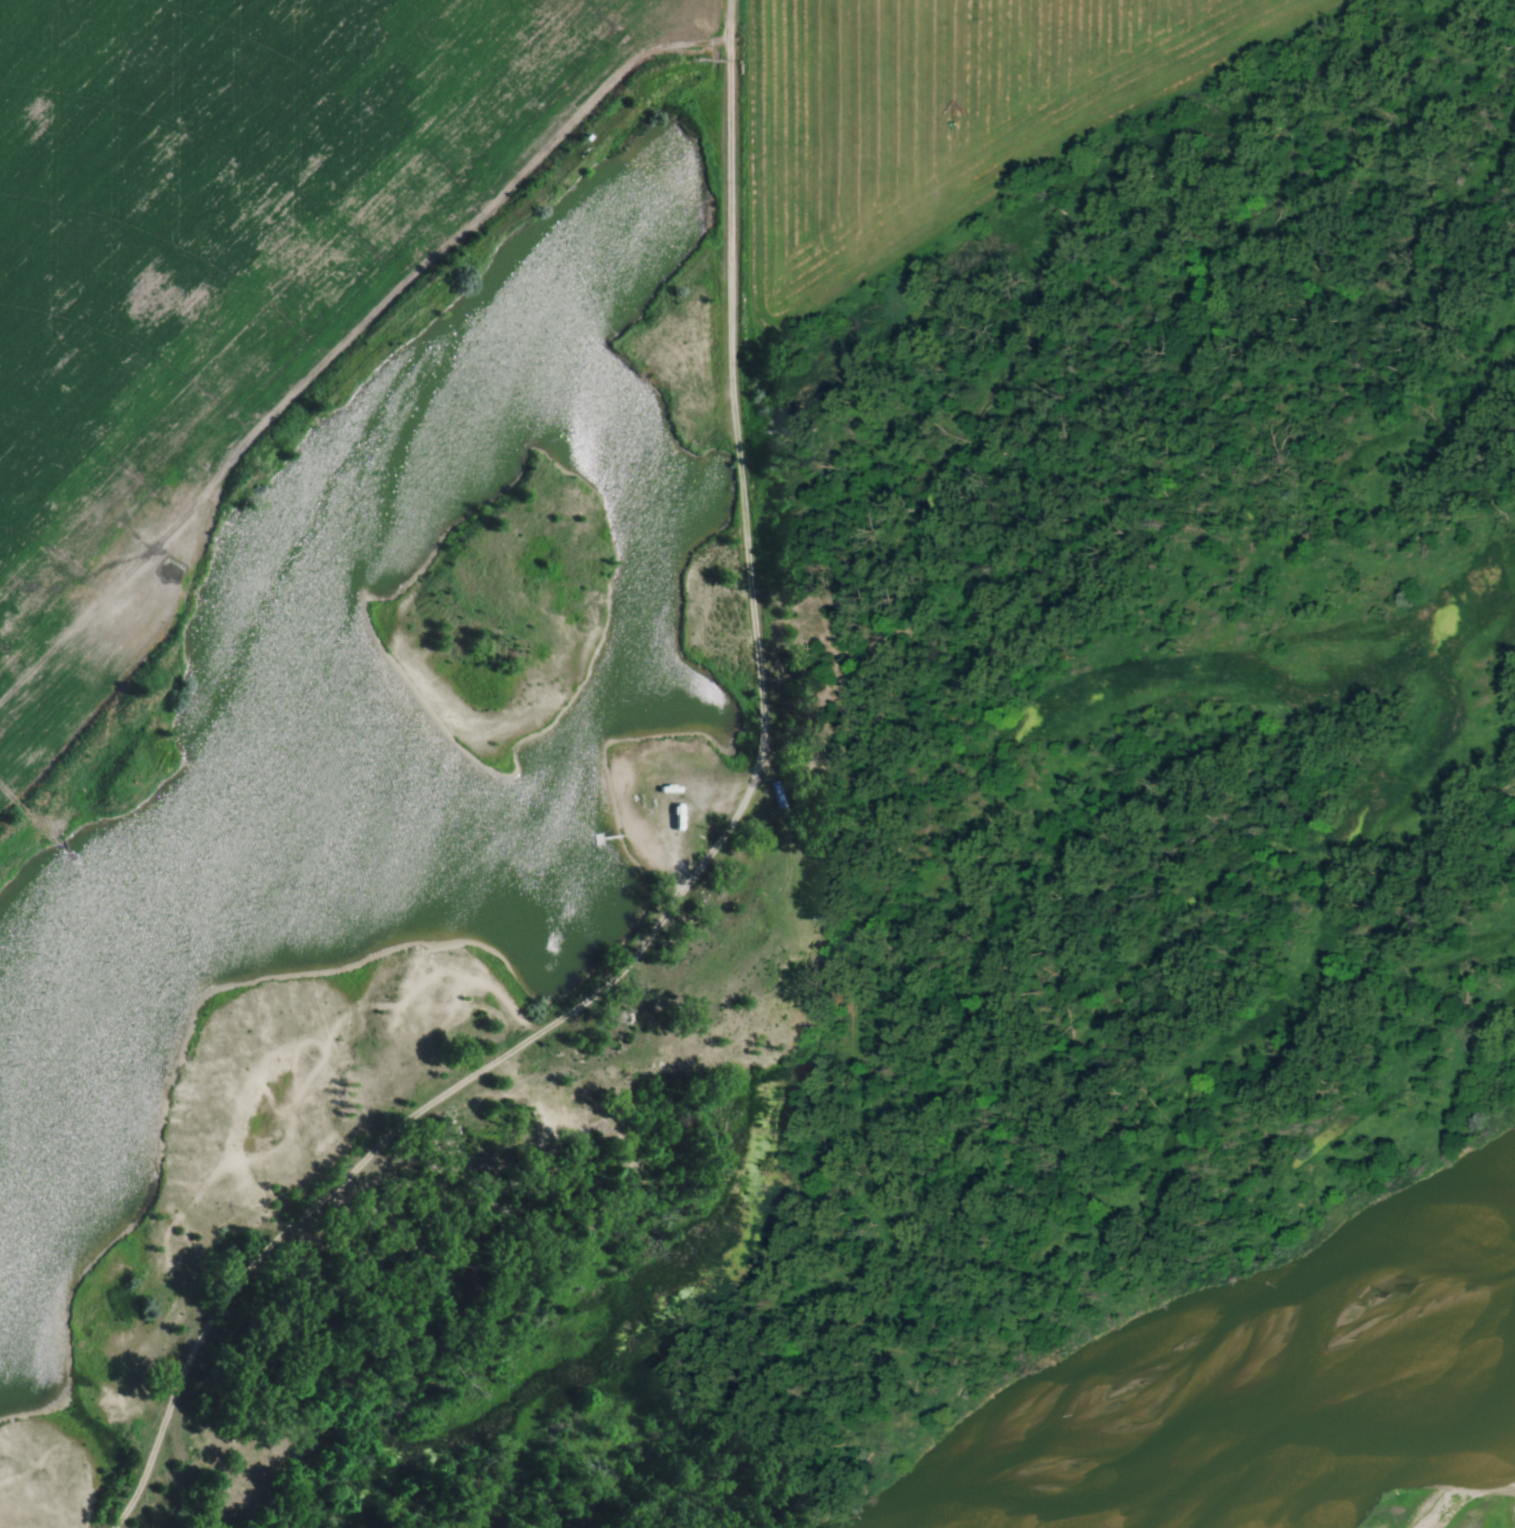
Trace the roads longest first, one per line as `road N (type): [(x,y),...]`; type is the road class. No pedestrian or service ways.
road 1 (track): [(761,707),(756,763),(738,810),(634,956),(372,1151),(268,1248),(197,1341),(112,1527)]
road 2 (track): [(727,43),(730,394),(761,707)]

